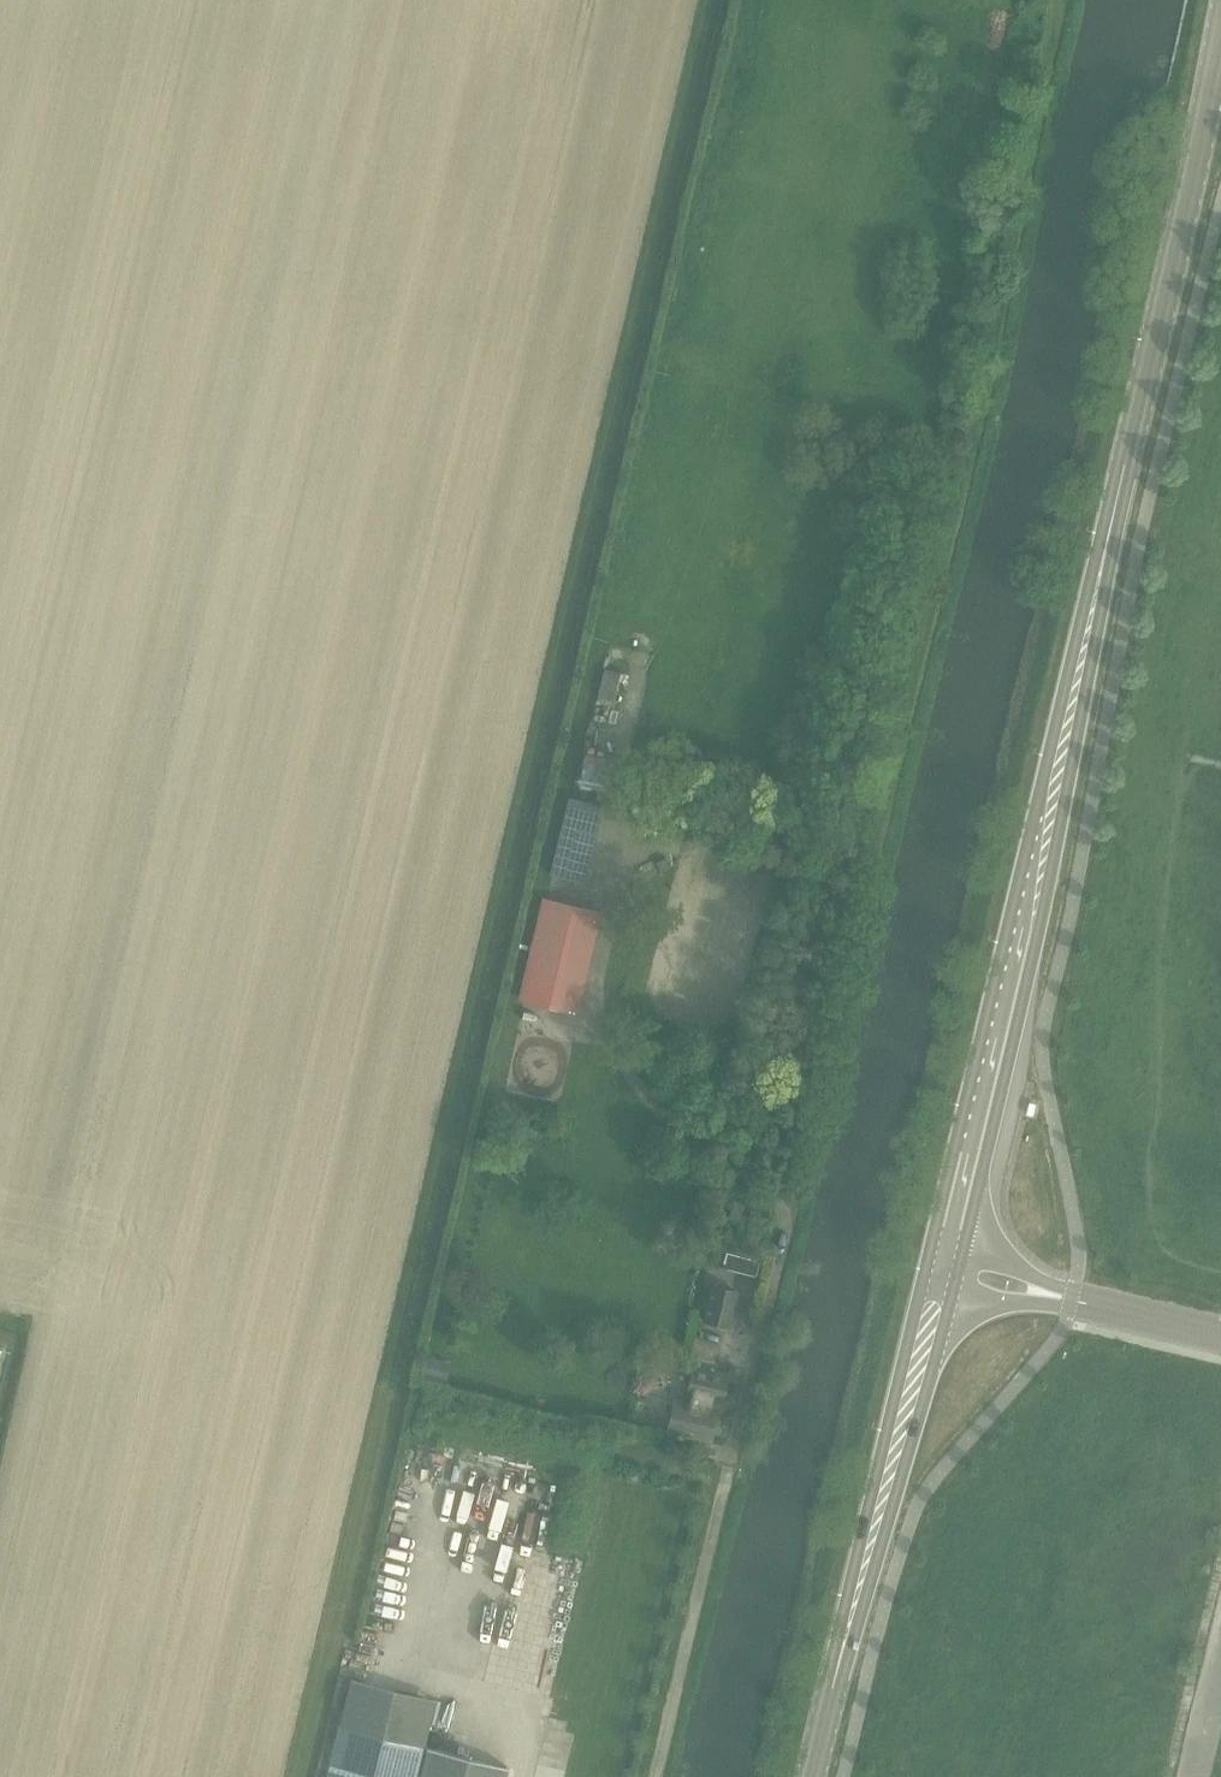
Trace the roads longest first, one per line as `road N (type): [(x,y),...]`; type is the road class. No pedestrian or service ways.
road 1 (track): [(713,0),(298,1776)]
road 2 (secondary): [(942,1269),(1220,35)]
road 3 (secondary): [(812,1776),(942,1269)]
road 4 (unclassified): [(1220,1336),(942,1269)]

